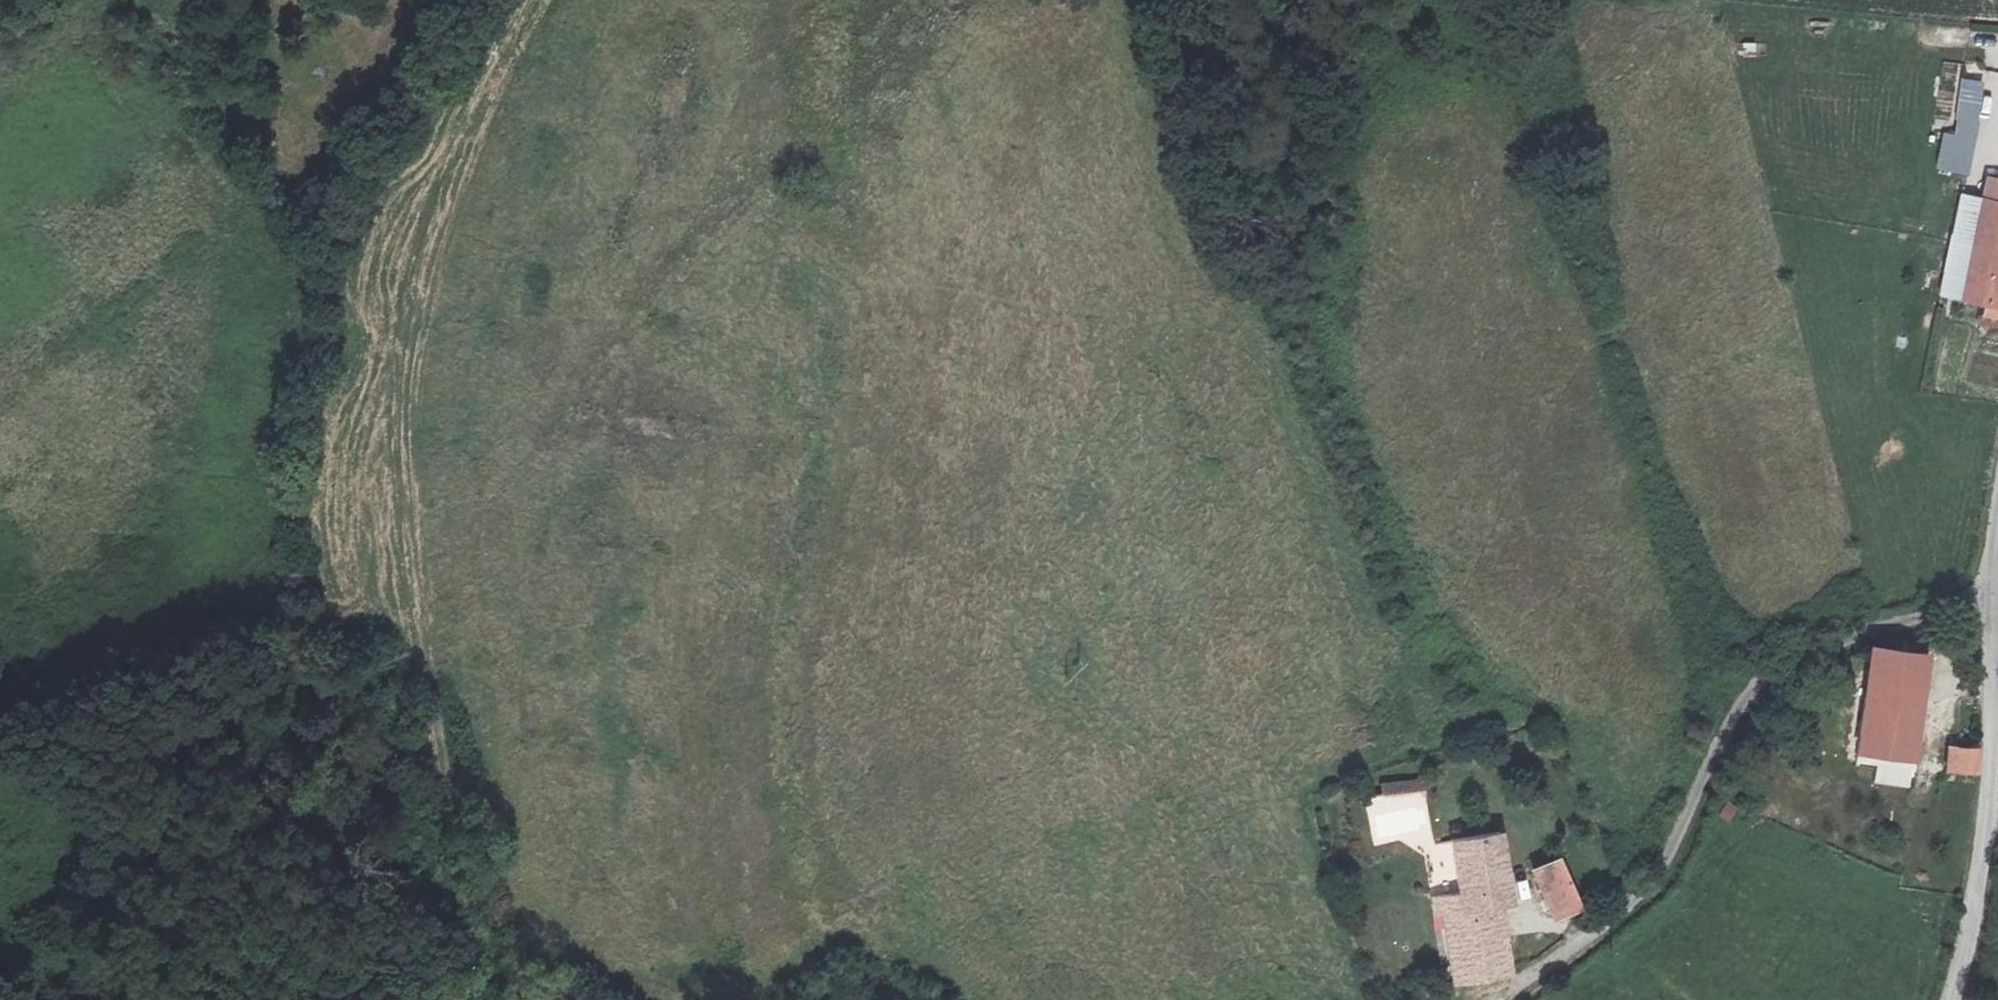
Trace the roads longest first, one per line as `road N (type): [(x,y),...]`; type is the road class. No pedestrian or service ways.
road 1 (unclassified): [(1509,999),(1667,871),(1765,663),(1974,617)]
road 2 (unclassified): [(1948,999),(1982,878),(1974,617)]
road 3 (unclassified): [(1974,617),(1997,489)]

